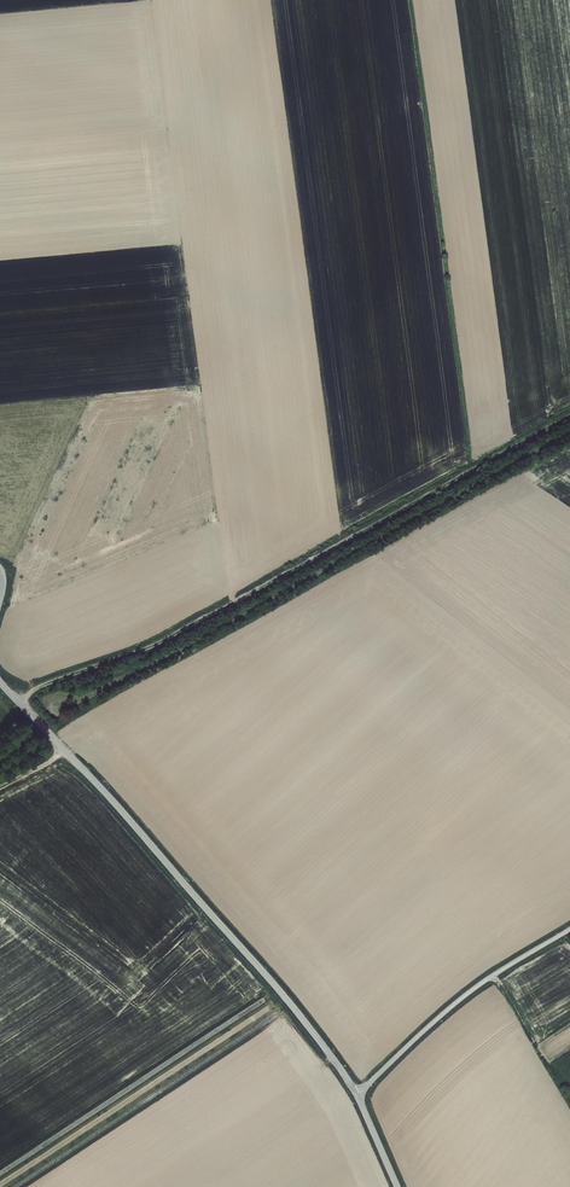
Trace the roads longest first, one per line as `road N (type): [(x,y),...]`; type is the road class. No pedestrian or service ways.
road 1 (track): [(20,704),(51,682),(156,644),(569,414)]
road 2 (unclassified): [(356,1096),(271,981),(0,682)]
road 3 (unclassified): [(569,930),(467,993),(356,1096)]

